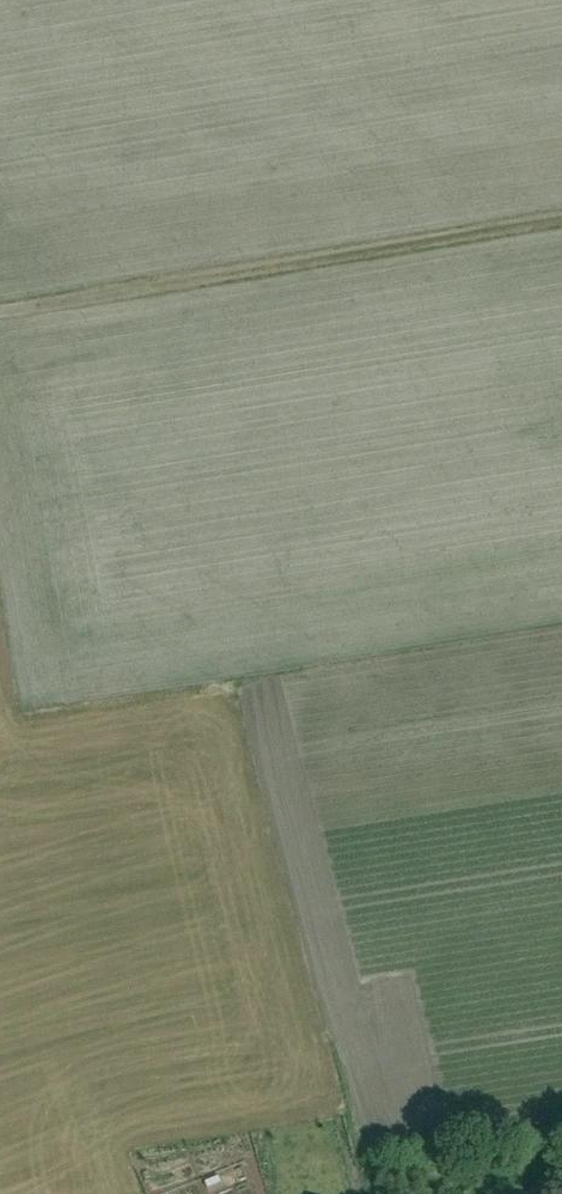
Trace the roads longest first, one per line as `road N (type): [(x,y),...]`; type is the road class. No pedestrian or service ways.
road 1 (track): [(0,313),(561,220)]

